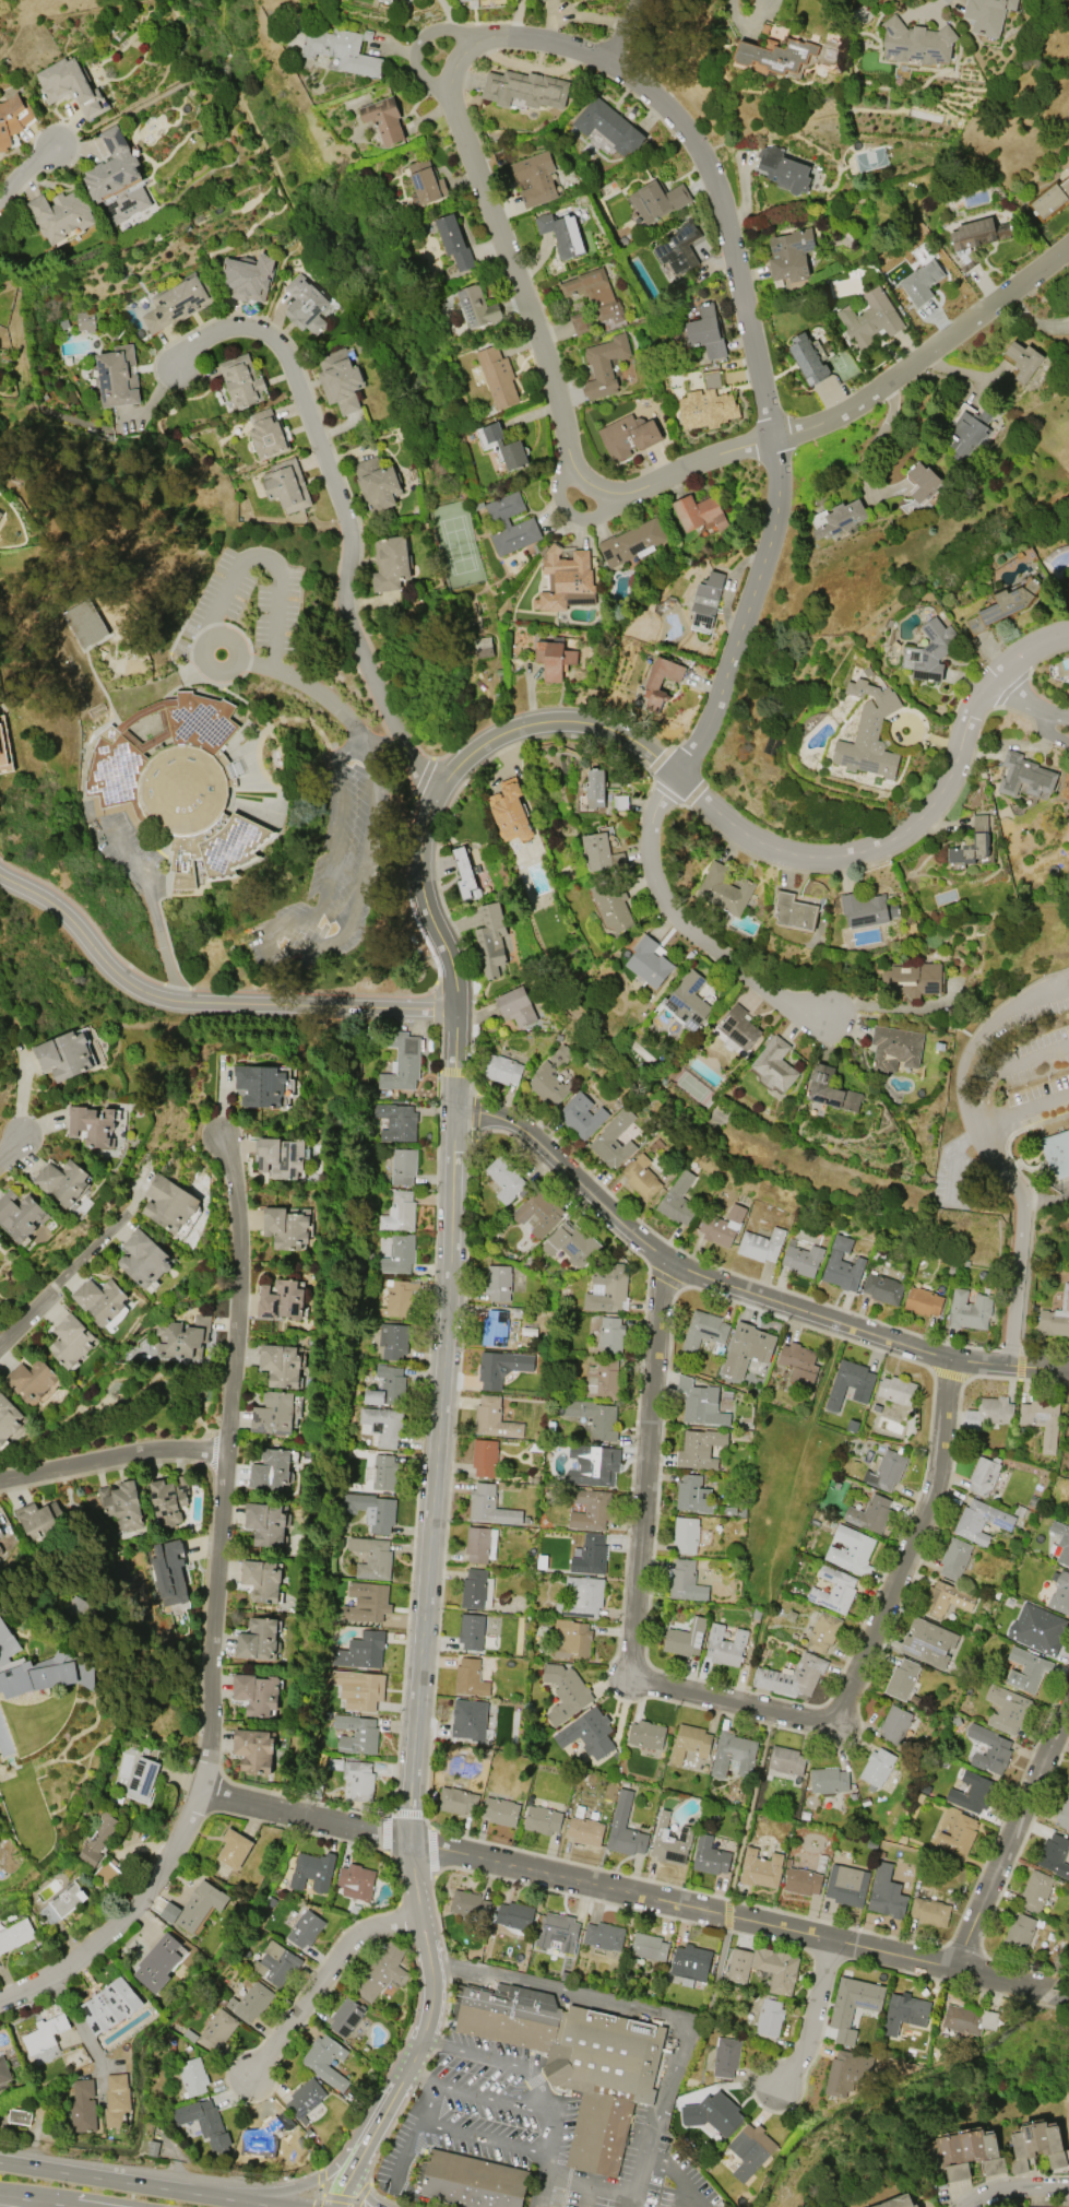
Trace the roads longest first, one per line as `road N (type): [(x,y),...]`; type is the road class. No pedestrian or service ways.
road 1 (residential): [(452,1120),(455,958),(435,904),(429,841),(444,783),(488,745),(543,725),(596,728),(644,748),(774,850),(815,858),(913,833),(943,794),(994,684)]
road 2 (residential): [(470,42),(450,82),(461,128),(551,368),(571,459),(598,487),(630,494),(851,413),(1068,244)]
road 3 (residential): [(661,1259),(626,1657),(640,1683),(820,1725),(838,1715),(941,1462),(949,1356)]
road 4 (residential): [(0,2000),(25,1992),(88,1947),(136,1901),(201,1794),(240,1250),(221,1133)]
road 5 (residential): [(682,778),(706,741),(779,527),(783,482),(725,208),(705,157),(654,96),(603,62),(558,45),(470,42)]
road 6 (residential): [(201,1794),(1068,1996)]
road 7 (residential): [(419,1916),(405,1843),(447,1312),(452,1120)]
road 8 (residential): [(452,1120),(507,1125),(538,1142),(661,1259),(949,1356),(1068,1372)]
road 9 (residential): [(444,783),(401,736),(346,623),(348,533),(288,356),(261,330),(224,327),(178,362)]
road 10 (residential): [(0,877),(46,900),(115,971),(150,993),(183,1003),(454,1010)]
road 11 (residential): [(828,1018),(756,989),(676,924),(655,882),(650,818),(682,778)]
road 12 (residential): [(1068,1705),(954,1970)]
road 13 (secondary): [(248,2202),(0,2164)]
road 14 (residential): [(364,2146),(420,2038),(429,1974),(419,1916)]
road 15 (residential): [(248,2076),(352,1939),(419,1916)]
road 16 (residential): [(0,1480),(143,1453),(224,1454)]
road 17 (residential): [(0,1345),(127,1217)]
road 18 (residential): [(831,1940),(813,2031),(774,2084)]
road 19 (secondary): [(364,2146),(312,2182),(248,2202)]

